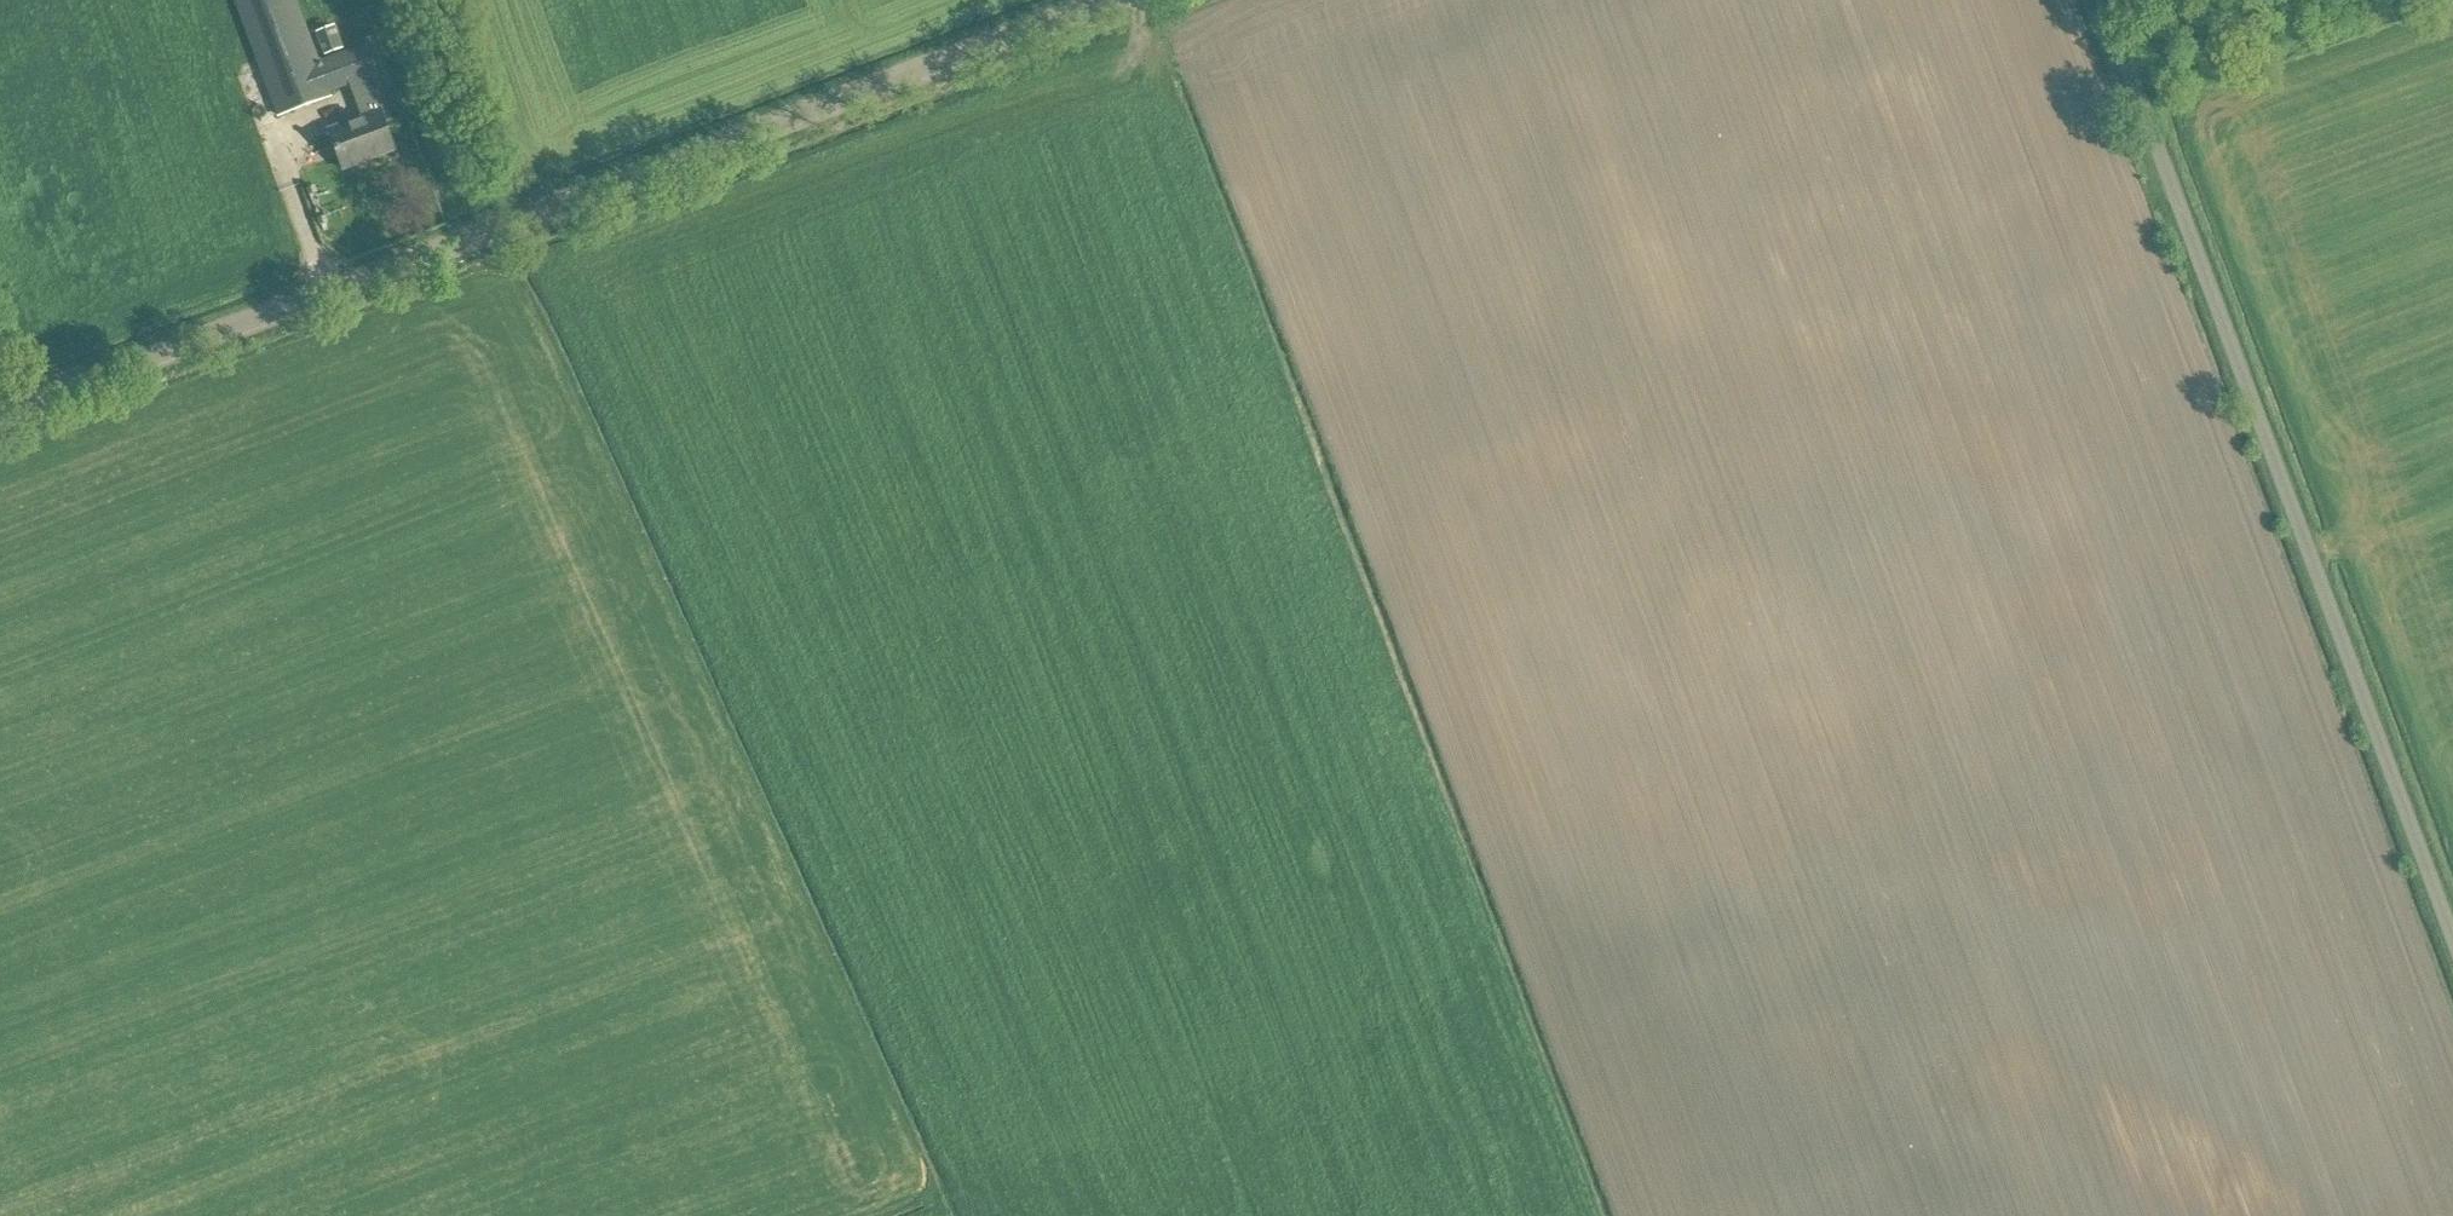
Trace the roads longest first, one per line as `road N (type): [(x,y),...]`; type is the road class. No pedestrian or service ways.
road 1 (unclassified): [(0,416),(1113,0)]
road 2 (unclassified): [(2452,937),(2104,0)]

